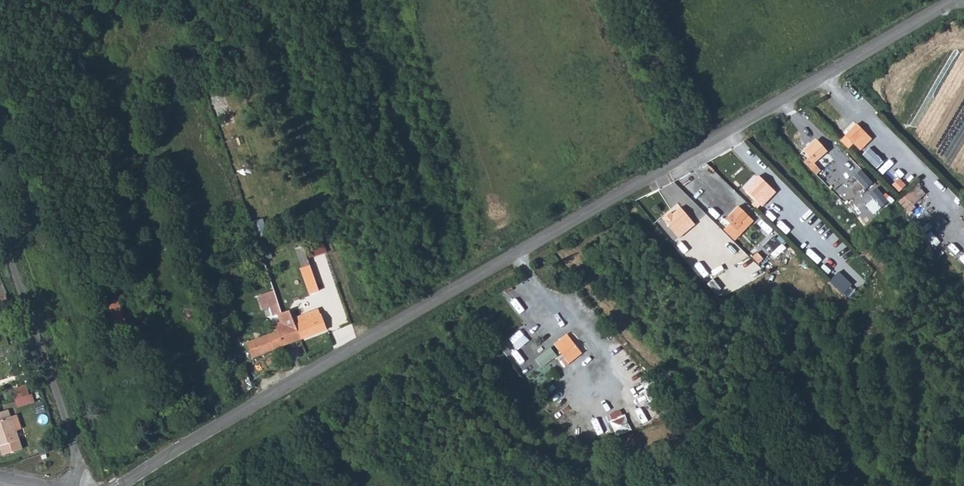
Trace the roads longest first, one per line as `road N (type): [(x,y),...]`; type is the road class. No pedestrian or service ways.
road 1 (tertiary): [(123,485),(954,0)]
road 2 (unclassified): [(69,485),(75,450),(0,232)]

